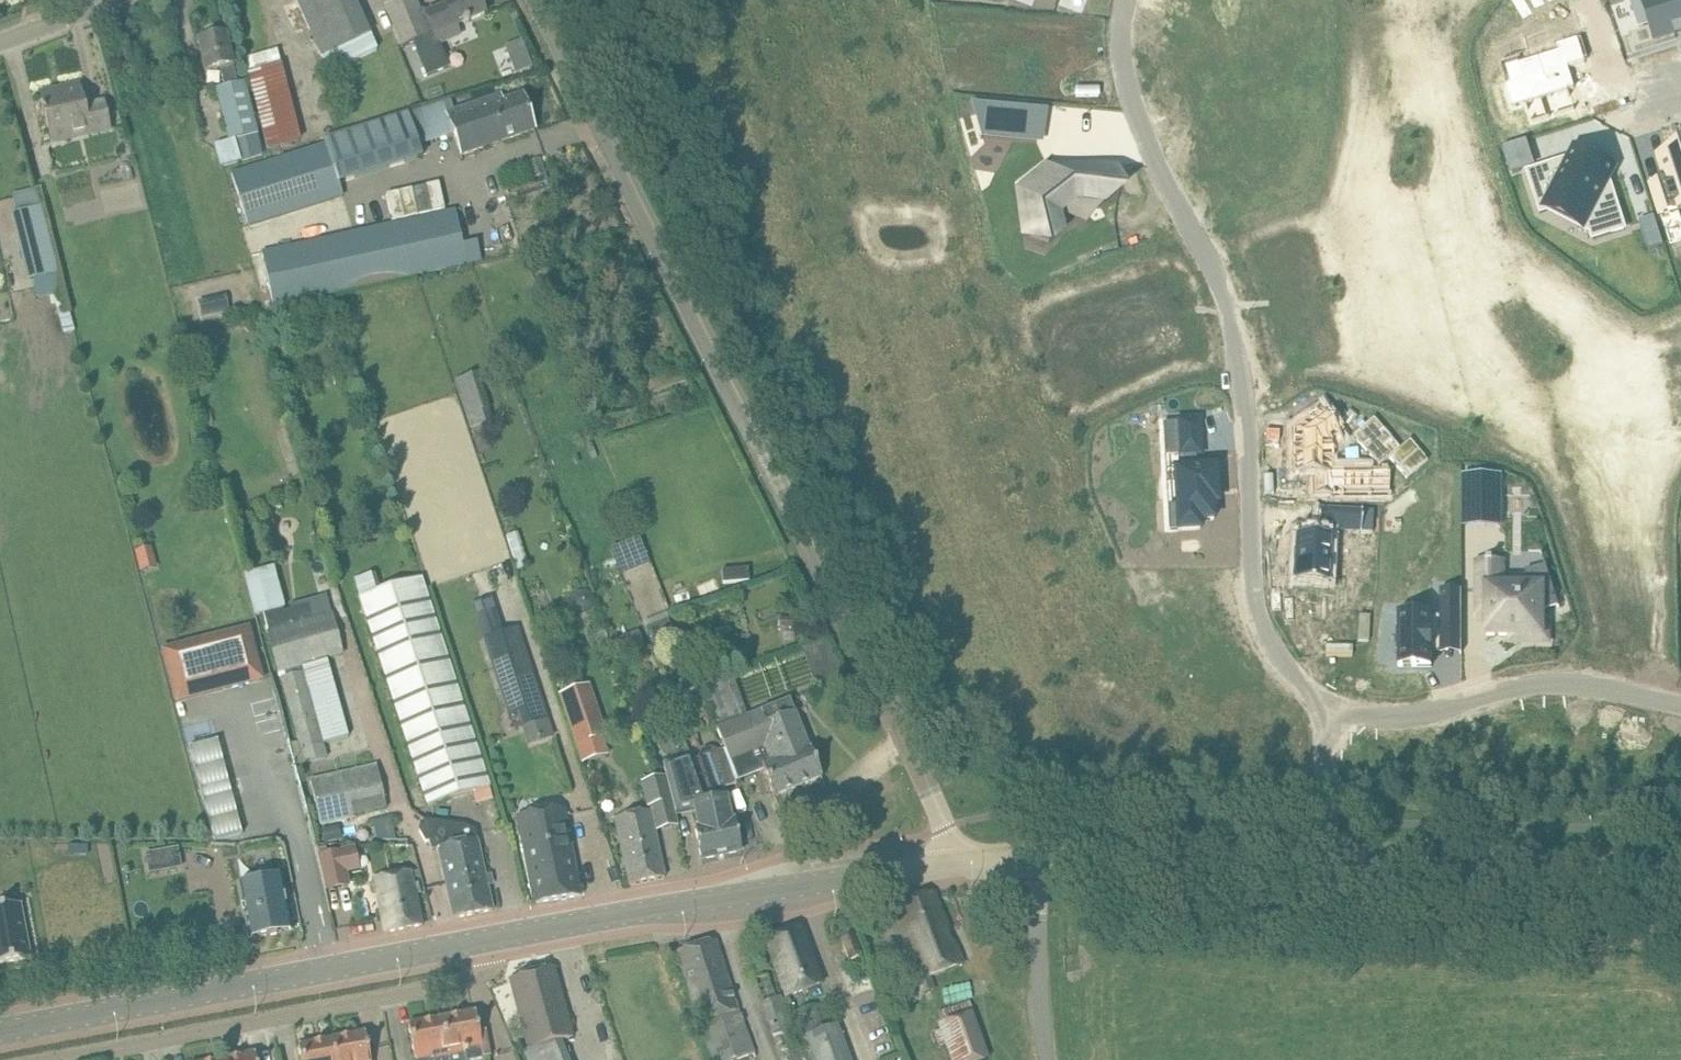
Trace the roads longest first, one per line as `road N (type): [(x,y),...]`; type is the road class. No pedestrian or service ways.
road 1 (unclassified): [(953,860),(891,700),(537,0)]
road 2 (residential): [(1128,0),(1126,96),(1214,272),(1235,340),(1256,616),(1280,660),(1328,713)]
road 3 (secondary): [(0,1029),(481,939)]
road 4 (secondary): [(481,939),(953,860)]
road 5 (residential): [(54,1059),(462,983),(481,971),(481,939)]
road 6 (residential): [(1328,713),(1418,712),(1516,686),(1568,682),(1680,702)]
road 7 (secondary): [(1326,851),(1680,861)]
road 8 (secondary): [(1033,856),(1326,851)]
road 9 (unclassified): [(1048,1059),(1033,856)]
road 10 (residential): [(1328,713),(1326,851)]

